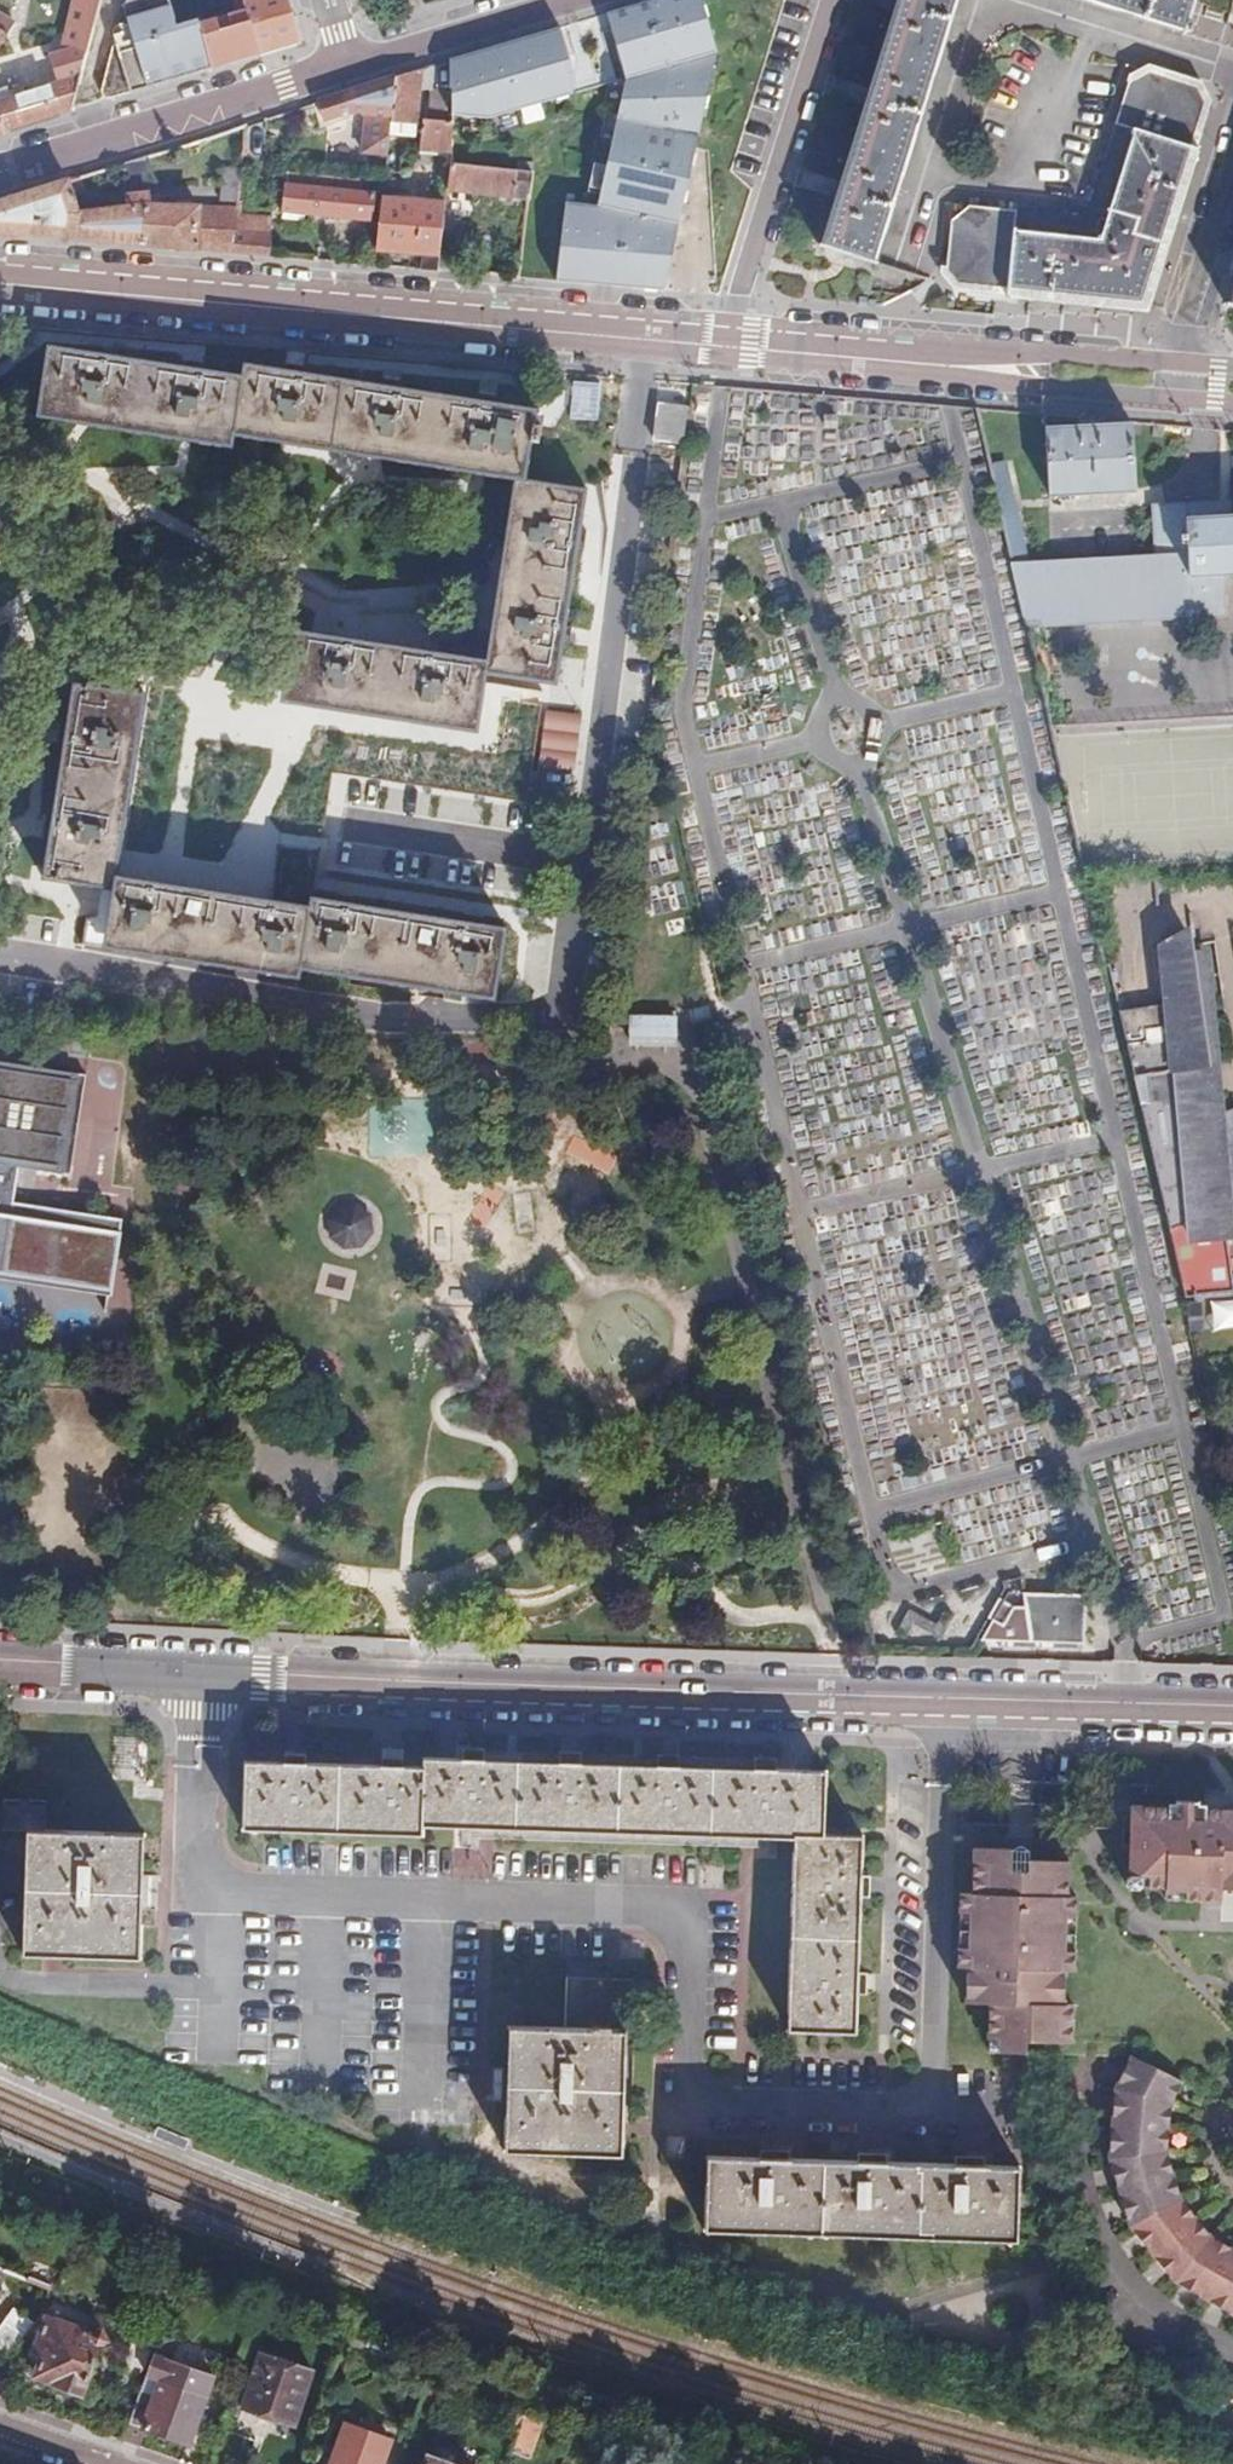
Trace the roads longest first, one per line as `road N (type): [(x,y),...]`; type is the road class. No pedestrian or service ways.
road 1 (residential): [(647,340),(583,854),(574,993),(537,1024),(488,1028),(0,949)]
road 2 (tertiary): [(0,1662),(201,1678),(1232,1703)]
road 3 (tertiary): [(647,340),(0,282)]
road 4 (residential): [(350,60),(0,167)]
road 5 (residential): [(728,348),(828,0)]
road 6 (tertiary): [(921,364),(985,386),(1232,403)]
road 7 (tertiary): [(1184,365),(987,352),(921,364)]
road 8 (residential): [(350,60),(555,0)]
road 9 (tertiary): [(921,364),(728,348)]
road 10 (residential): [(1232,192),(1184,365)]

